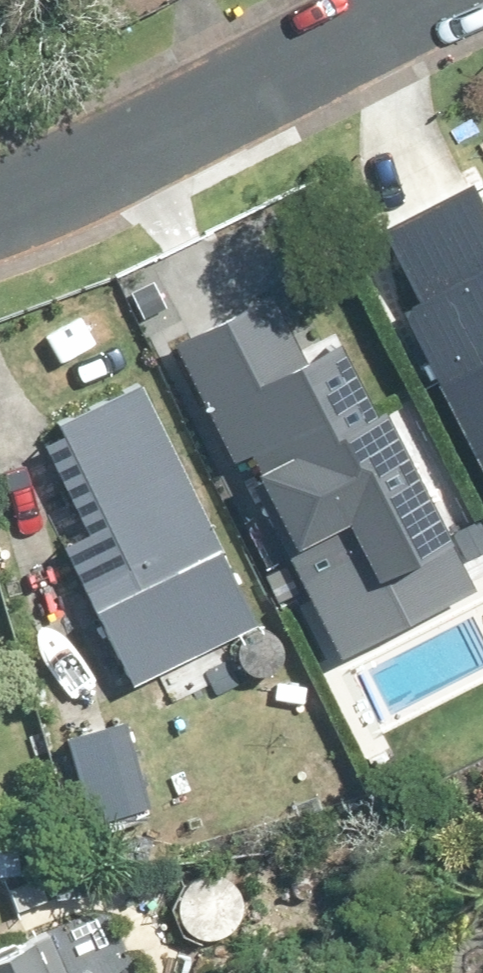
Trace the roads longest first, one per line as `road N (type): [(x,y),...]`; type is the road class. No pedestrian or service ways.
road 1 (residential): [(0,192),(406,0)]

